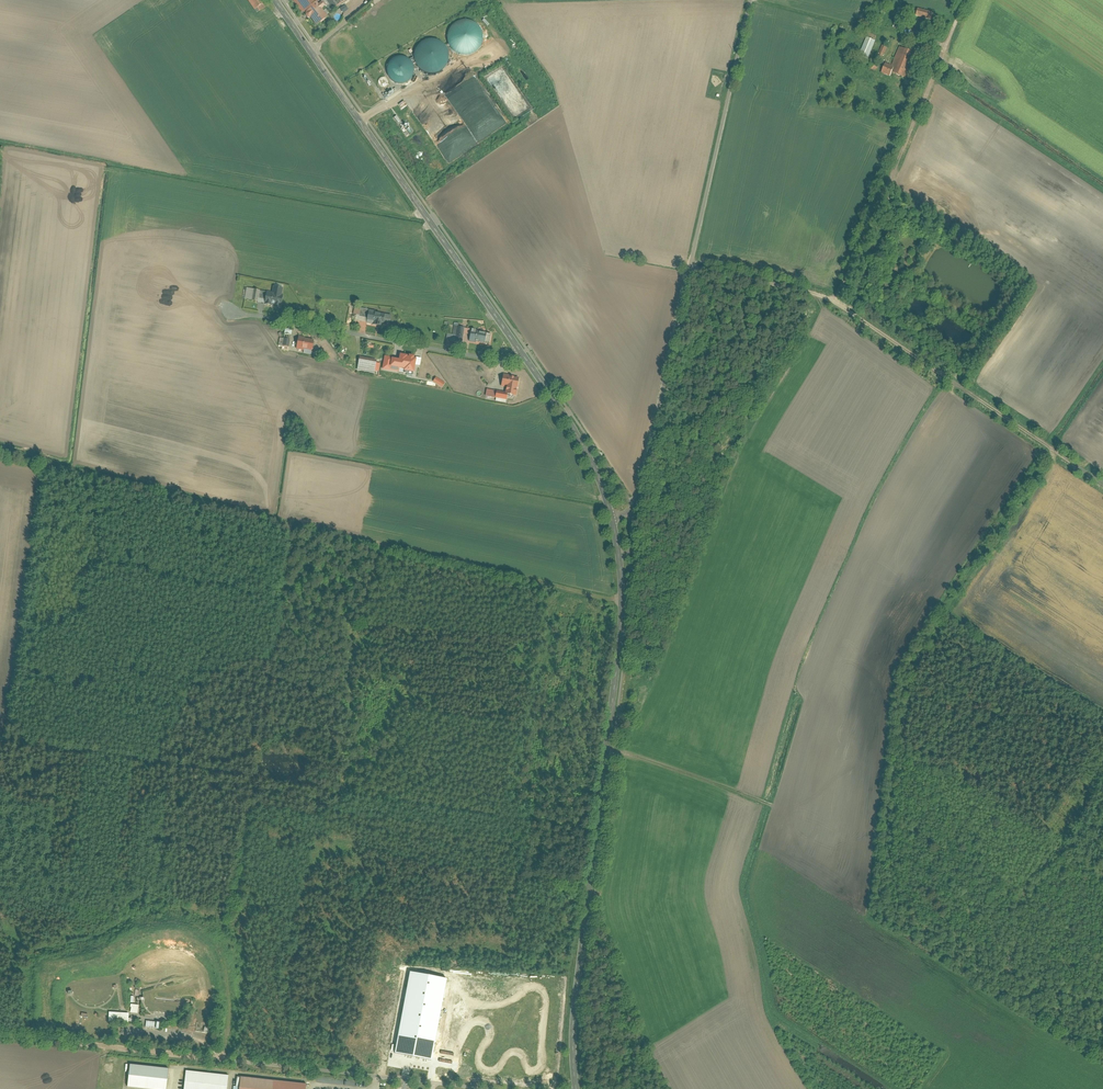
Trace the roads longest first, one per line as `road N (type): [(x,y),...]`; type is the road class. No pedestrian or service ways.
road 1 (tertiary): [(620,558),(619,648),(574,1017),(577,1088)]
road 2 (unclassified): [(749,0),(639,496),(629,510)]
road 3 (track): [(690,264),(830,298),(1102,484)]
road 4 (tertiary): [(274,0),(520,353)]
road 5 (residential): [(216,307),(501,360),(520,353)]
road 6 (unclassified): [(494,1088),(215,1055)]
road 7 (track): [(830,298),(940,42)]
road 8 (track): [(0,1032),(215,1055)]
road 9 (tertiary): [(520,353),(588,456),(612,519)]
road 10 (track): [(604,748),(770,805)]

